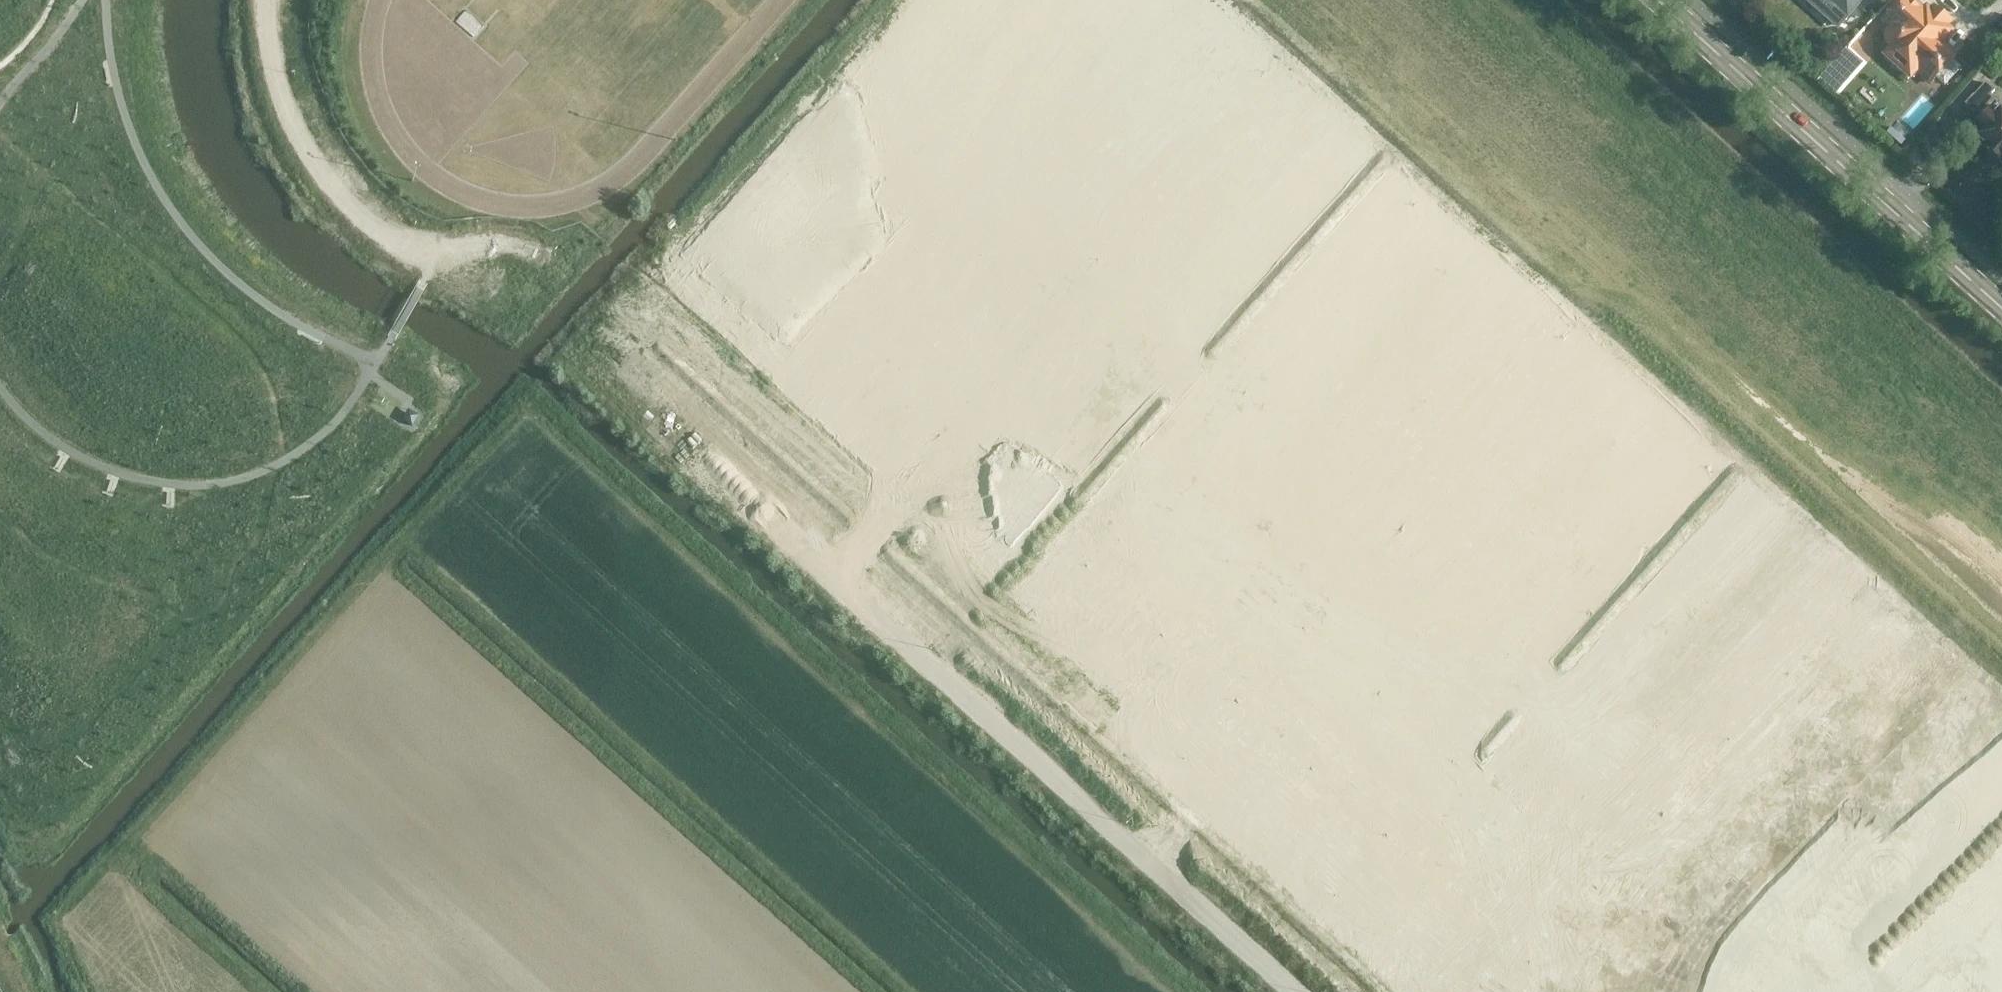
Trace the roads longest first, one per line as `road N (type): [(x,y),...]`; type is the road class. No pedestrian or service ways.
road 1 (unclassified): [(1293,991),(574,352),(515,304),(395,248),(352,216),(289,120),(270,55),(268,0)]
road 2 (secondary): [(2001,306),(1662,0)]

